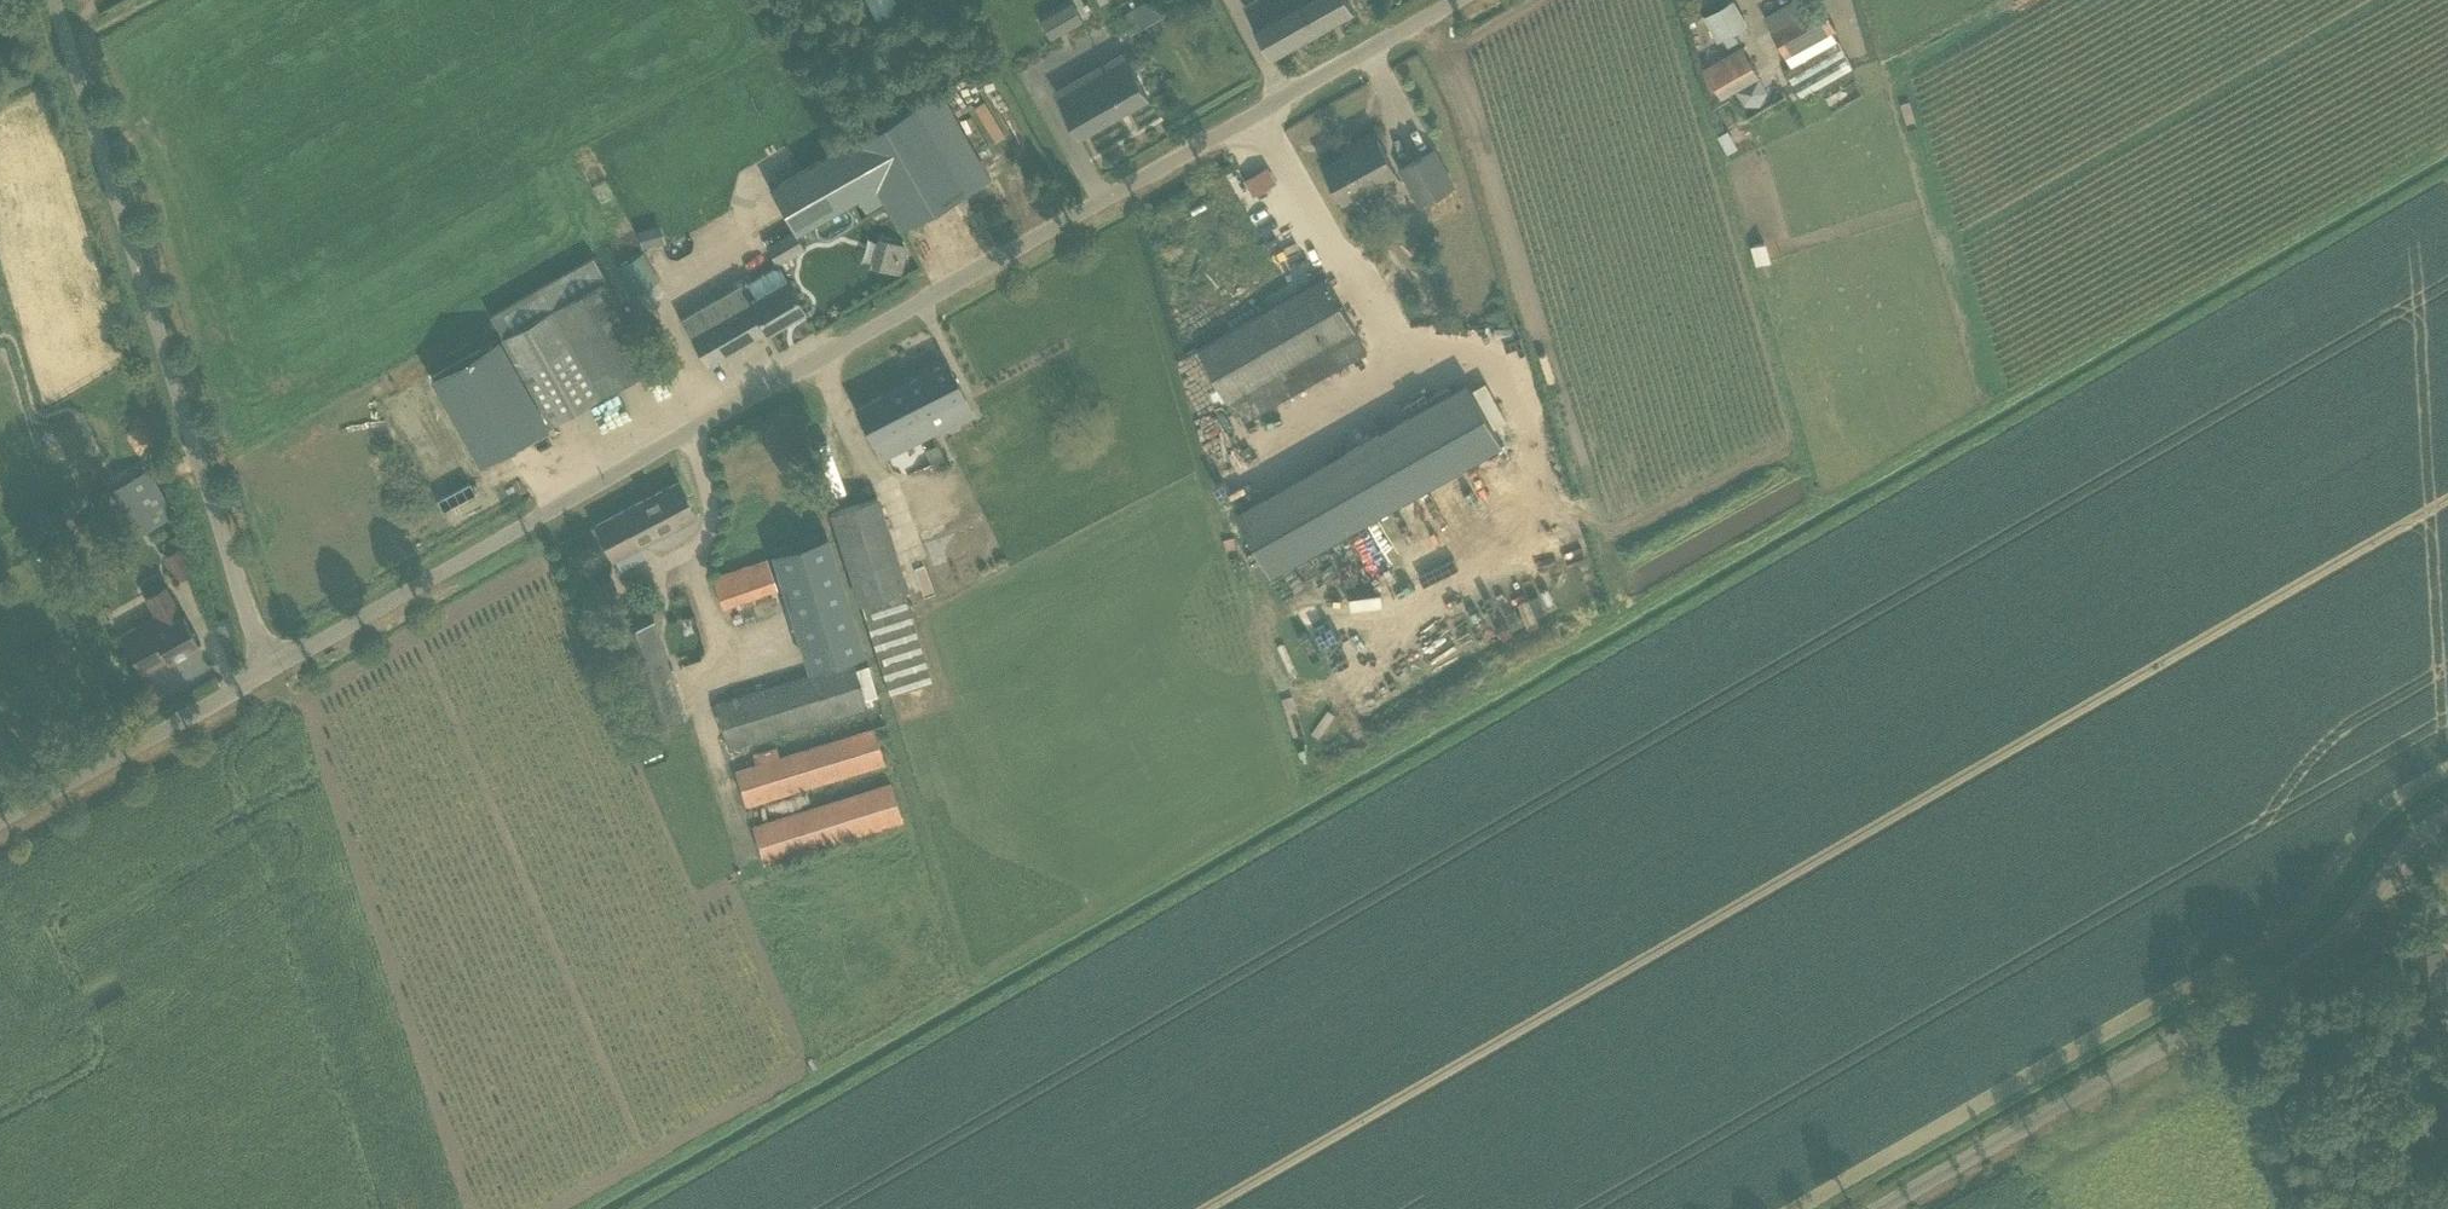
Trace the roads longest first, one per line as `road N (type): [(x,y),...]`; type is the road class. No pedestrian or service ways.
road 1 (unclassified): [(273,668),(1457,0)]
road 2 (unclassified): [(273,668),(243,610),(57,0)]
road 3 (unclassified): [(1882,1208),(2297,974),(2338,941),(2399,850),(2447,812)]
road 4 (unclassified): [(0,822),(273,668)]

